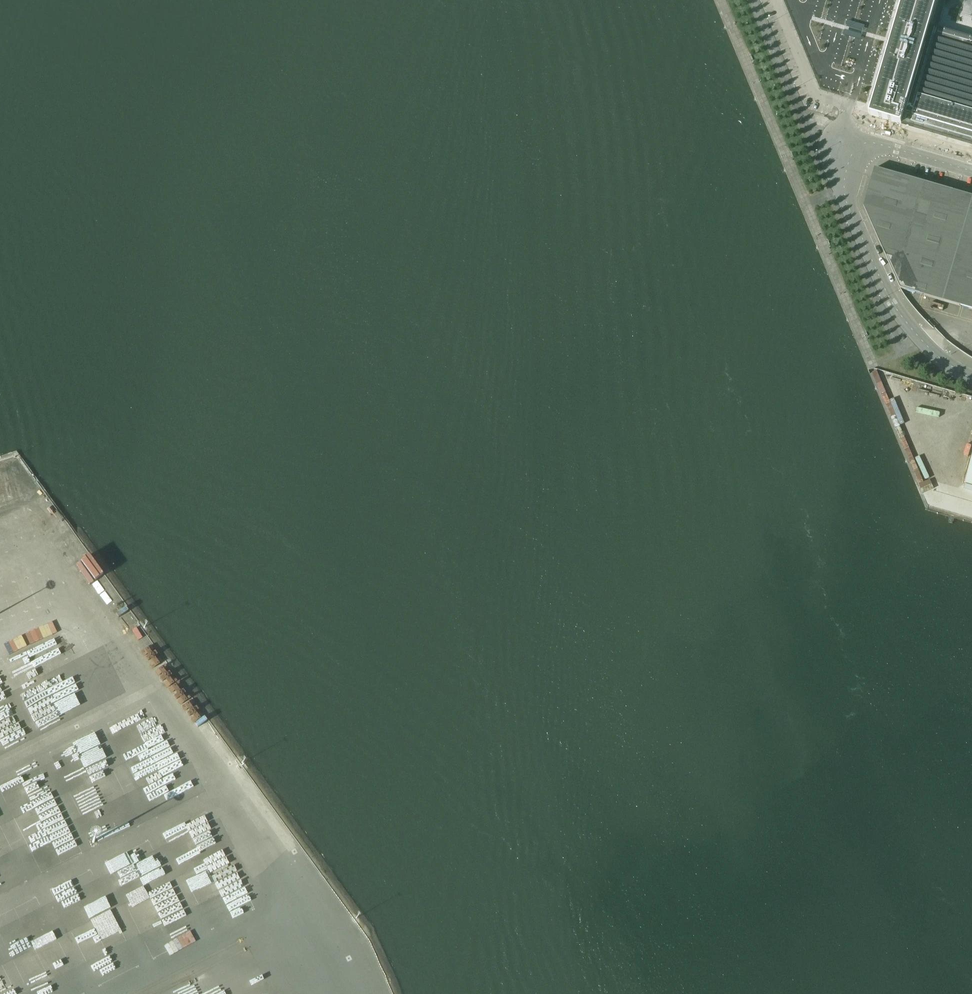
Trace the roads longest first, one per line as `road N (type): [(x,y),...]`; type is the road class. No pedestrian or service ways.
road 1 (unclassified): [(971,379),(929,348),(891,302),(846,202),(847,165),(859,146)]
road 2 (unclassified): [(859,146),(843,128),(849,105),(818,94),(779,0)]

